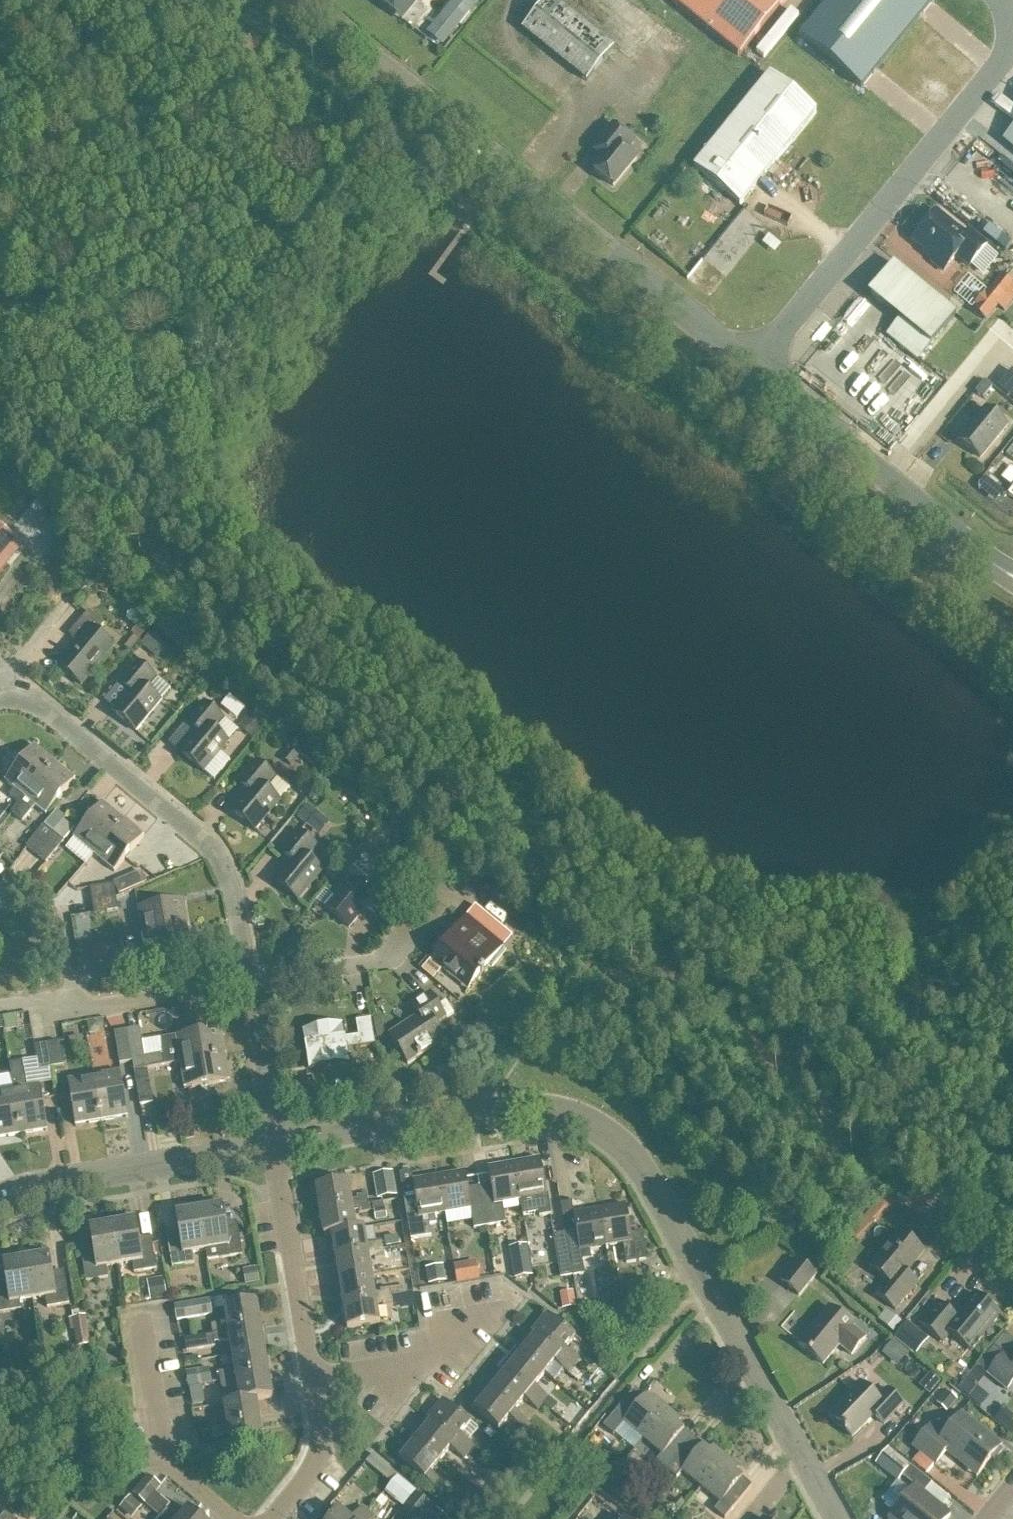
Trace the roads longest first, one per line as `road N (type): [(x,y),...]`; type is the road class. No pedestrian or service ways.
road 1 (unclassified): [(840,1518),(672,1224),(622,1153),(584,1121),(524,1107),(274,1148)]
road 2 (unclassified): [(758,371),(299,0)]
road 3 (unclassified): [(758,371),(1008,45),(1005,14),(988,0)]
road 4 (residential): [(250,985),(239,903),(214,851),(49,710),(0,701)]
road 5 (unclassified): [(1012,575),(943,527),(758,371)]
road 6 (unclassified): [(274,1148),(0,1199)]
road 7 (residential): [(320,1384),(274,1148)]
road 8 (residential): [(250,985),(390,961),(445,890)]
road 9 (residential): [(320,1384),(424,1366),(447,1331),(498,1320)]
road 10 (residential): [(79,1014),(64,923),(13,886),(0,901)]
road 11 (residential): [(79,1014),(250,985)]
road 12 (residential): [(274,1148),(250,985)]
road 13 (residential): [(278,1518),(314,1473),(320,1384)]

